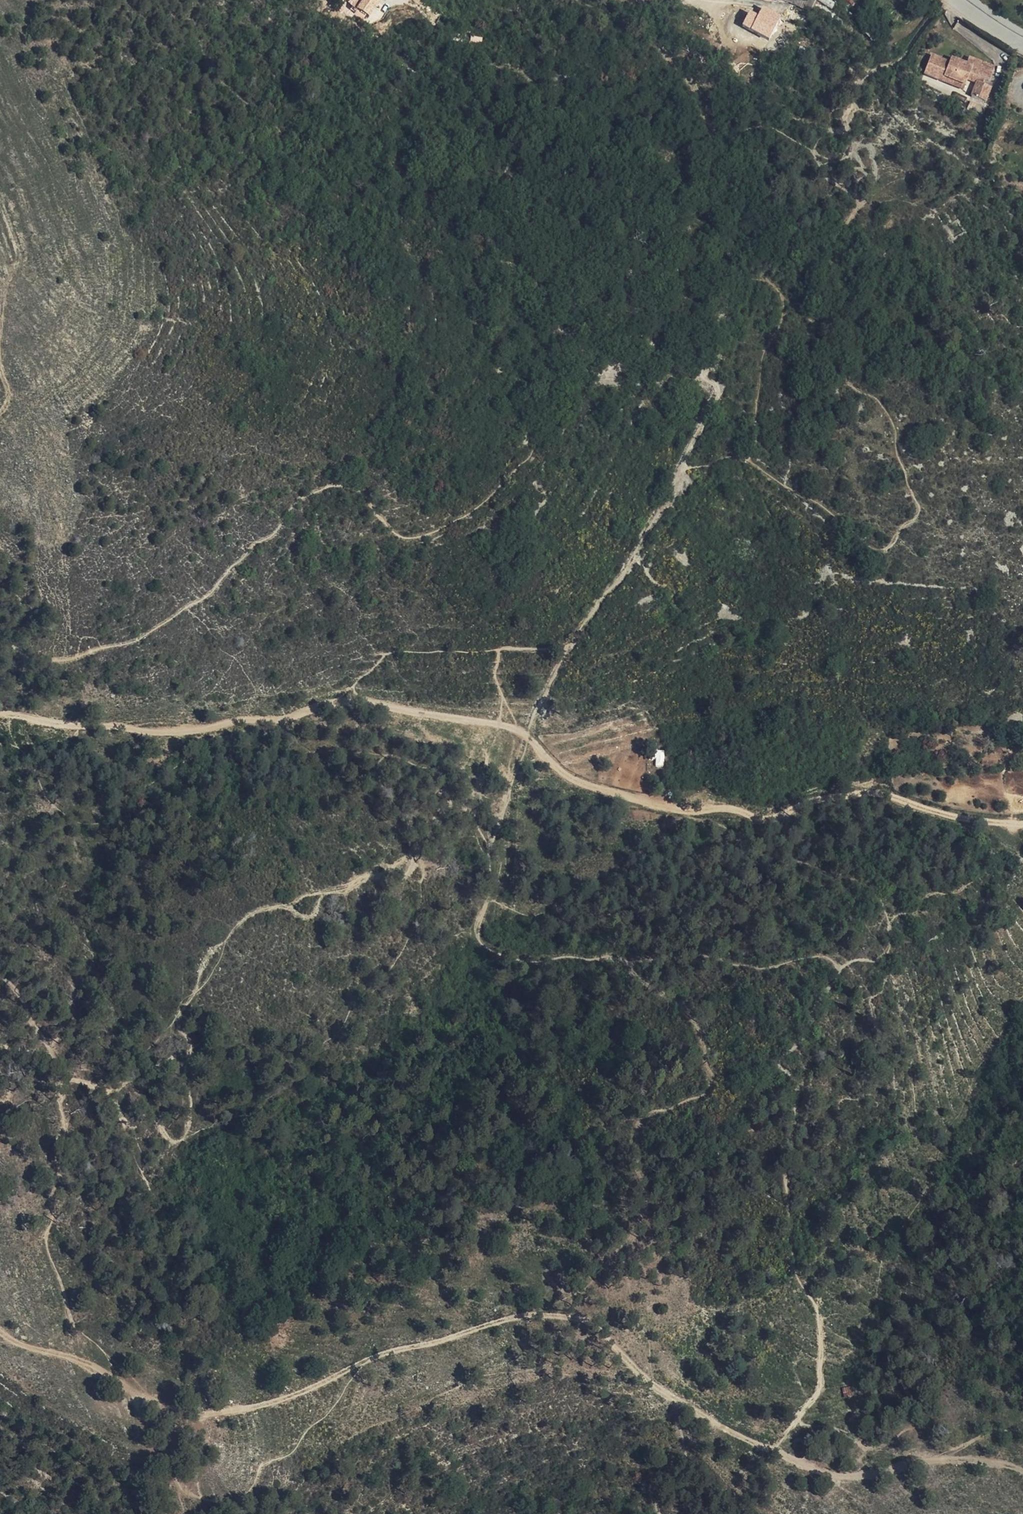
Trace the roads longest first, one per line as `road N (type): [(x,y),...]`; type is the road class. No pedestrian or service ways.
road 1 (track): [(0,714),(172,732),(365,701),(523,731),(580,783),(673,809),(763,819),(878,792),(958,819),(1022,823)]
road 2 (track): [(648,1376),(598,1327),(540,1312),(384,1350),(243,1405),(193,1411),(0,1331)]
road 3 (track): [(681,1400),(726,1432),(845,1474),(929,1463),(1022,1468)]
road 4 (track): [(0,412),(11,395),(1,365),(6,284),(20,249),(0,189)]

